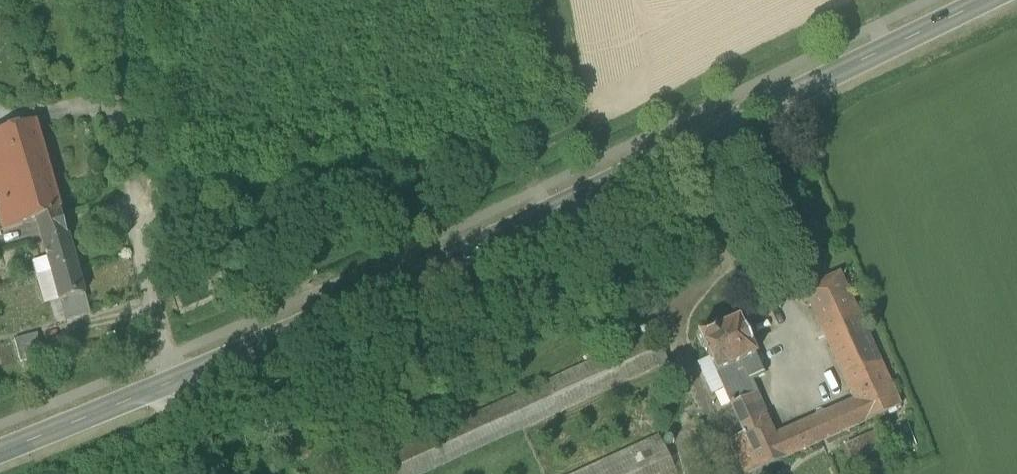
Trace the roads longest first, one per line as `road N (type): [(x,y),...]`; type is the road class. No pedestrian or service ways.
road 1 (tertiary): [(986,0),(173,388)]
road 2 (tertiary): [(173,388),(0,453)]

